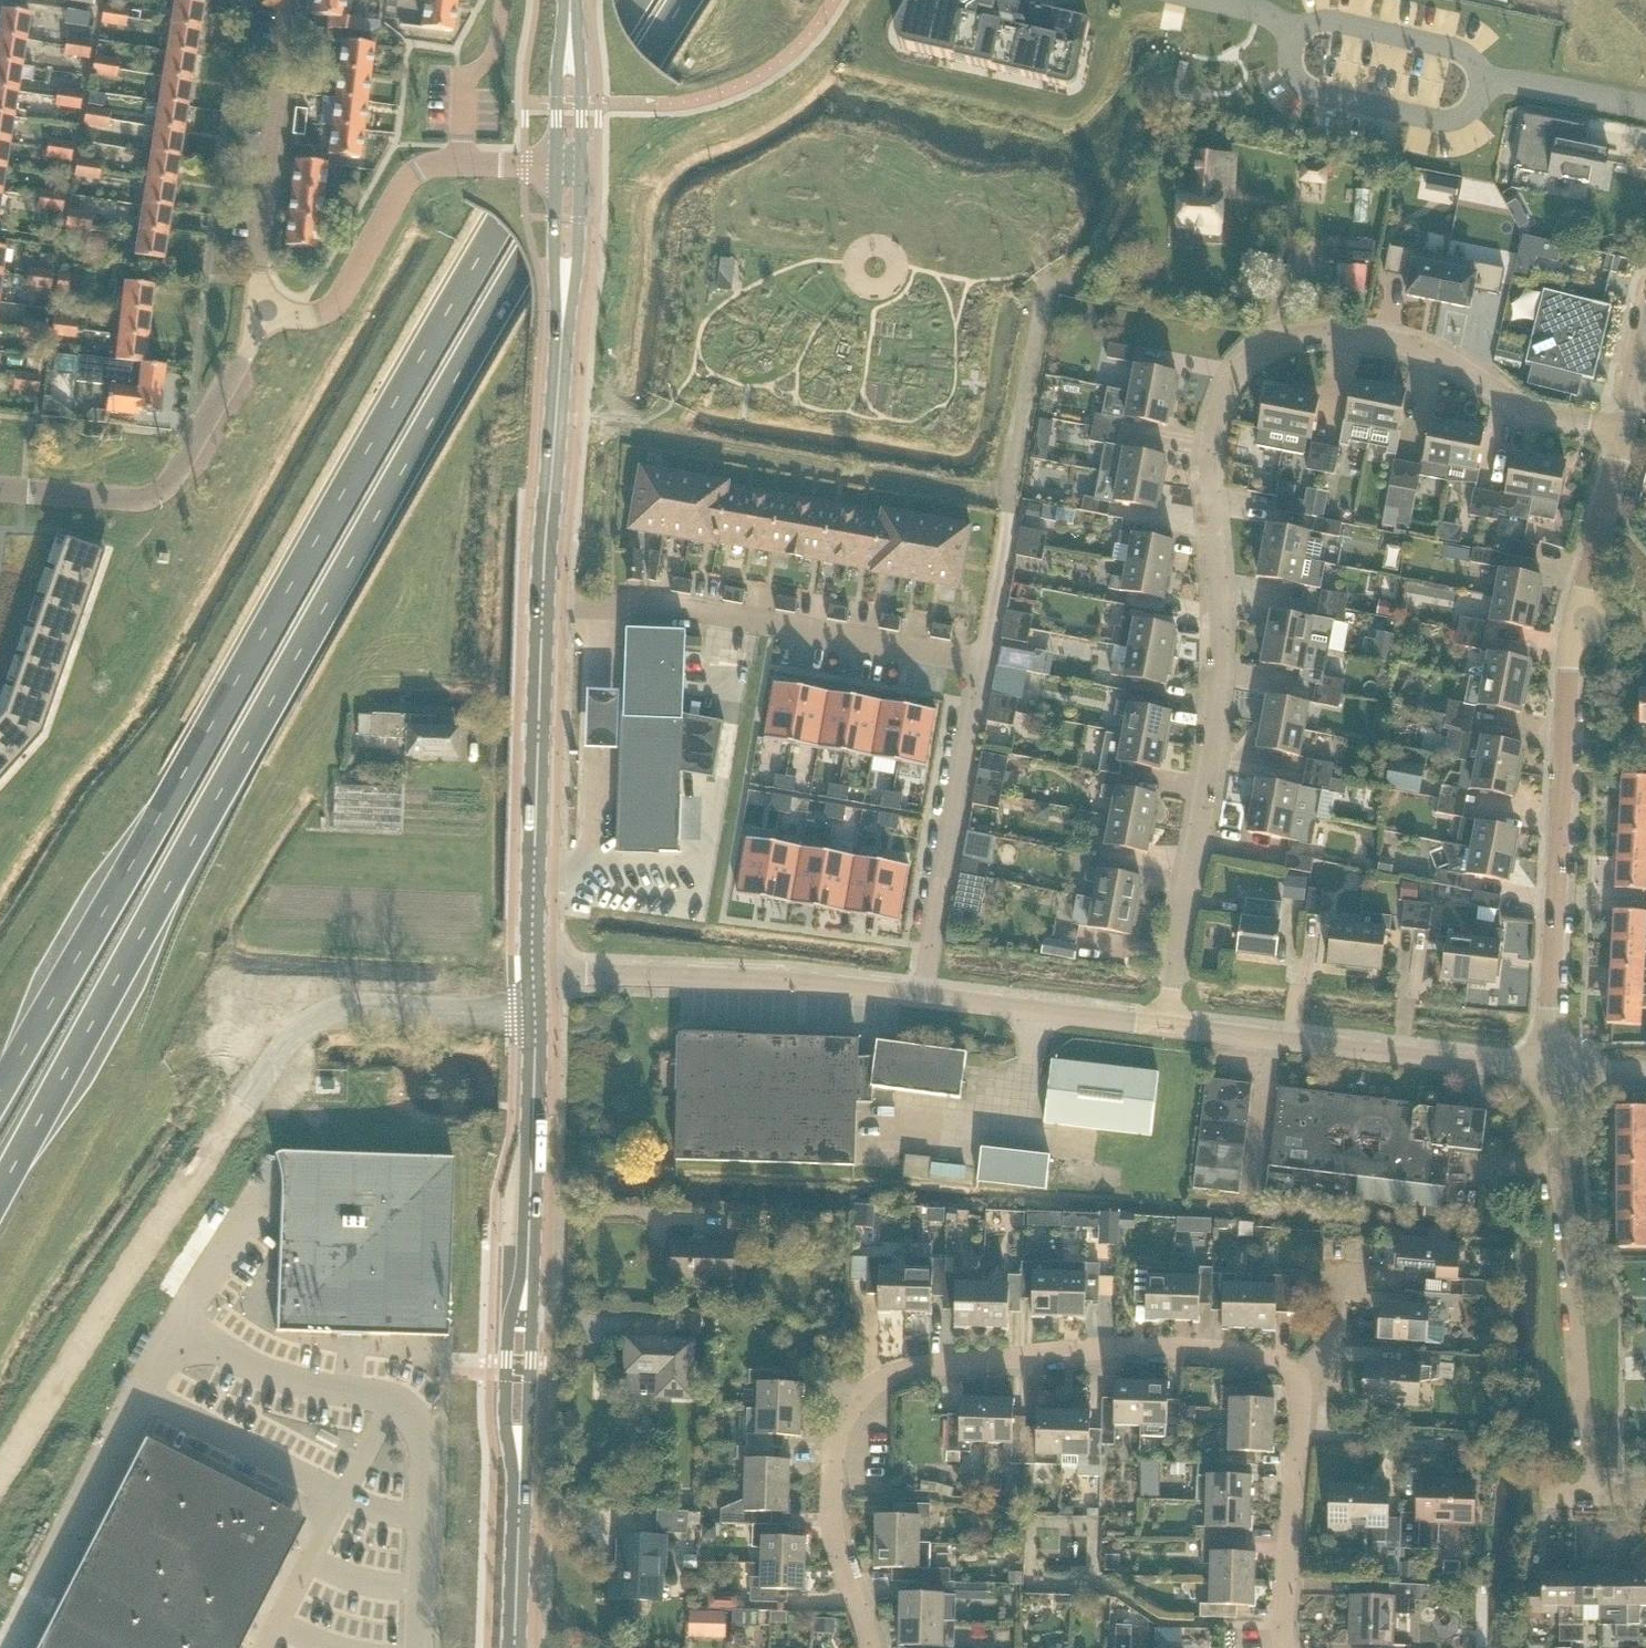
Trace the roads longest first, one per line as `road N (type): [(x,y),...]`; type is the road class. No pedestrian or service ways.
road 1 (trunk): [(0,1194),(371,523),(684,0)]
road 2 (trunk): [(635,0),(495,225),(0,1091)]
road 3 (residential): [(1625,431),(1533,413),(1443,359),(1367,337),(1300,337),(1244,365),(1223,399),(1213,443),(1213,744),(1168,1016)]
road 4 (residential): [(1286,1647),(1299,1386),(1288,1370),(1258,1355),(1132,1347),(907,1370),(862,1395),(833,1450),(831,1512),(870,1647)]
road 5 (tertiary): [(534,972),(545,561),(562,342)]
road 6 (residential): [(1552,1071),(1549,1009),(1579,617)]
road 7 (residential): [(1588,1498),(1552,1071)]
road 8 (unclassified): [(1168,1016),(1191,1030),(1552,1071)]
road 9 (unclassified): [(534,972),(805,983),(923,998)]
road 10 (unclassified): [(265,313),(166,489),(134,501),(0,488)]
road 11 (residential): [(923,998),(982,661)]
road 12 (residential): [(982,661),(720,613),(652,609)]
road 13 (residential): [(265,313),(259,263),(290,0)]
road 14 (tertiary): [(530,1221),(508,1326),(505,1418),(519,1531)]
road 15 (tertiary): [(519,1531),(526,1490),(530,1221)]
road 16 (unclassified): [(265,313),(328,310),(410,178),(432,165),(461,166)]
road 17 (residential): [(1481,82),(1473,109),(1450,121),(1320,94),(1292,69),(1298,35)]
road 18 (tertiary): [(530,1221),(534,972)]
road 19 (unclassified): [(923,998),(1140,1024),(1168,1016)]
road 20 (residential): [(1298,35),(1334,21),(1452,48),(1473,61),(1481,82)]
road 21 (residential): [(1579,617),(1625,431)]
road 22 (residential): [(461,166),(464,83),(493,52),(503,0)]
road 23 (tertiary): [(562,342),(579,255),(581,166)]
road 24 (tertiary): [(555,166),(562,342)]
road 25 (tertiary): [(569,0),(555,166)]
road 26 (tertiary): [(581,166),(573,0)]
road 27 (residential): [(1645,108),(1481,82)]
road 28 (residential): [(982,661),(1010,516)]

